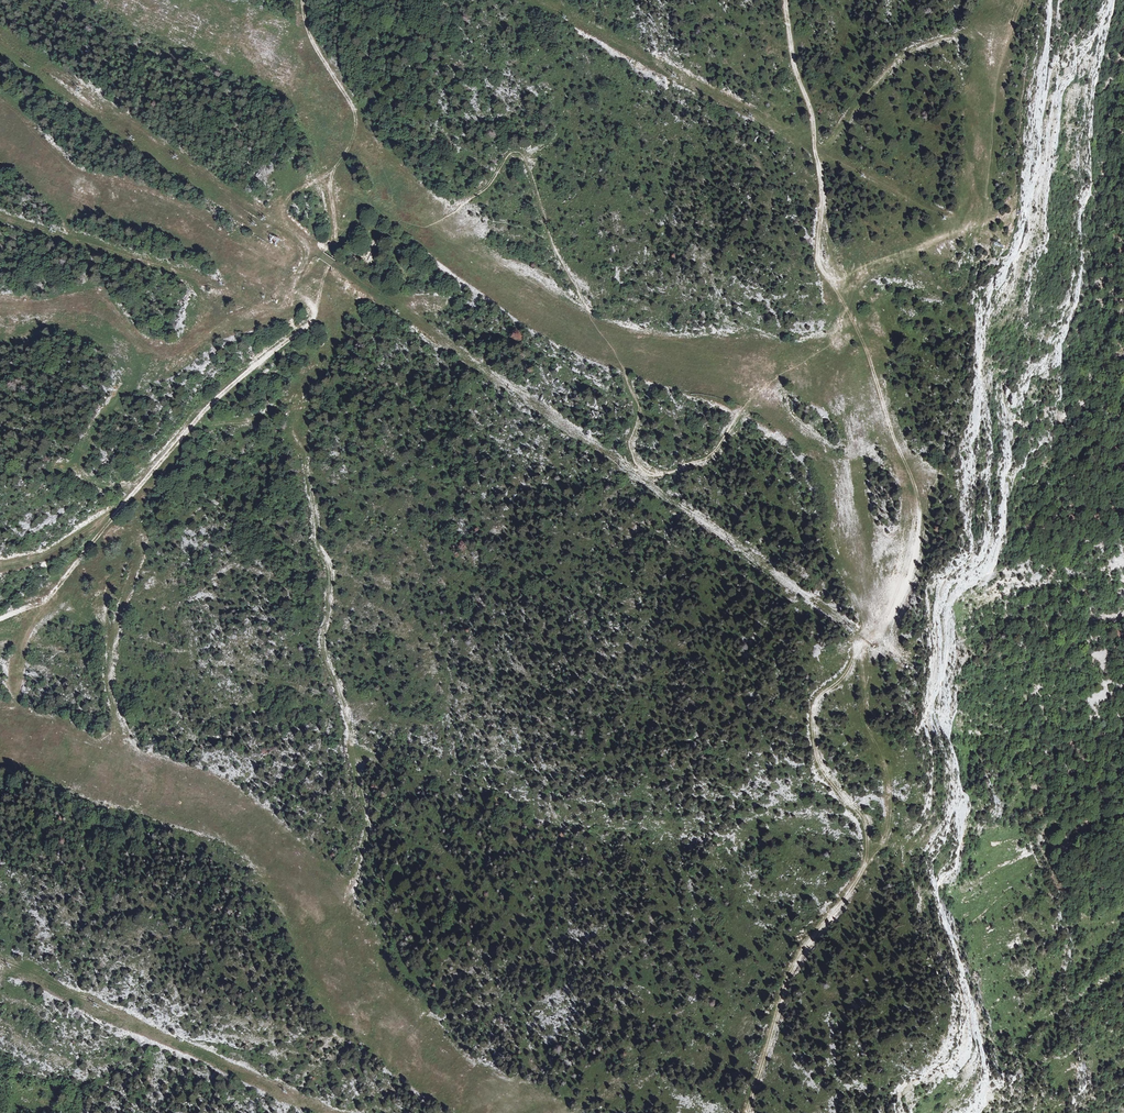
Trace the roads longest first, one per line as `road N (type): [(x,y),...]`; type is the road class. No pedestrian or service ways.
road 1 (track): [(786,0),(795,72),(814,130),(820,262),(864,342),(921,514),(900,598),(861,659),(869,730),(891,800),(881,846),(867,862)]
road 2 (track): [(0,619),(52,595),(211,404),(315,316),(294,284),(308,250),(283,203),(334,171),(356,115),(315,48),(302,0)]
road 3 (track): [(867,862),(867,827),(822,770),(813,717),(818,698),(861,659)]
road 4 (track): [(748,1112),(790,972),(818,932)]

